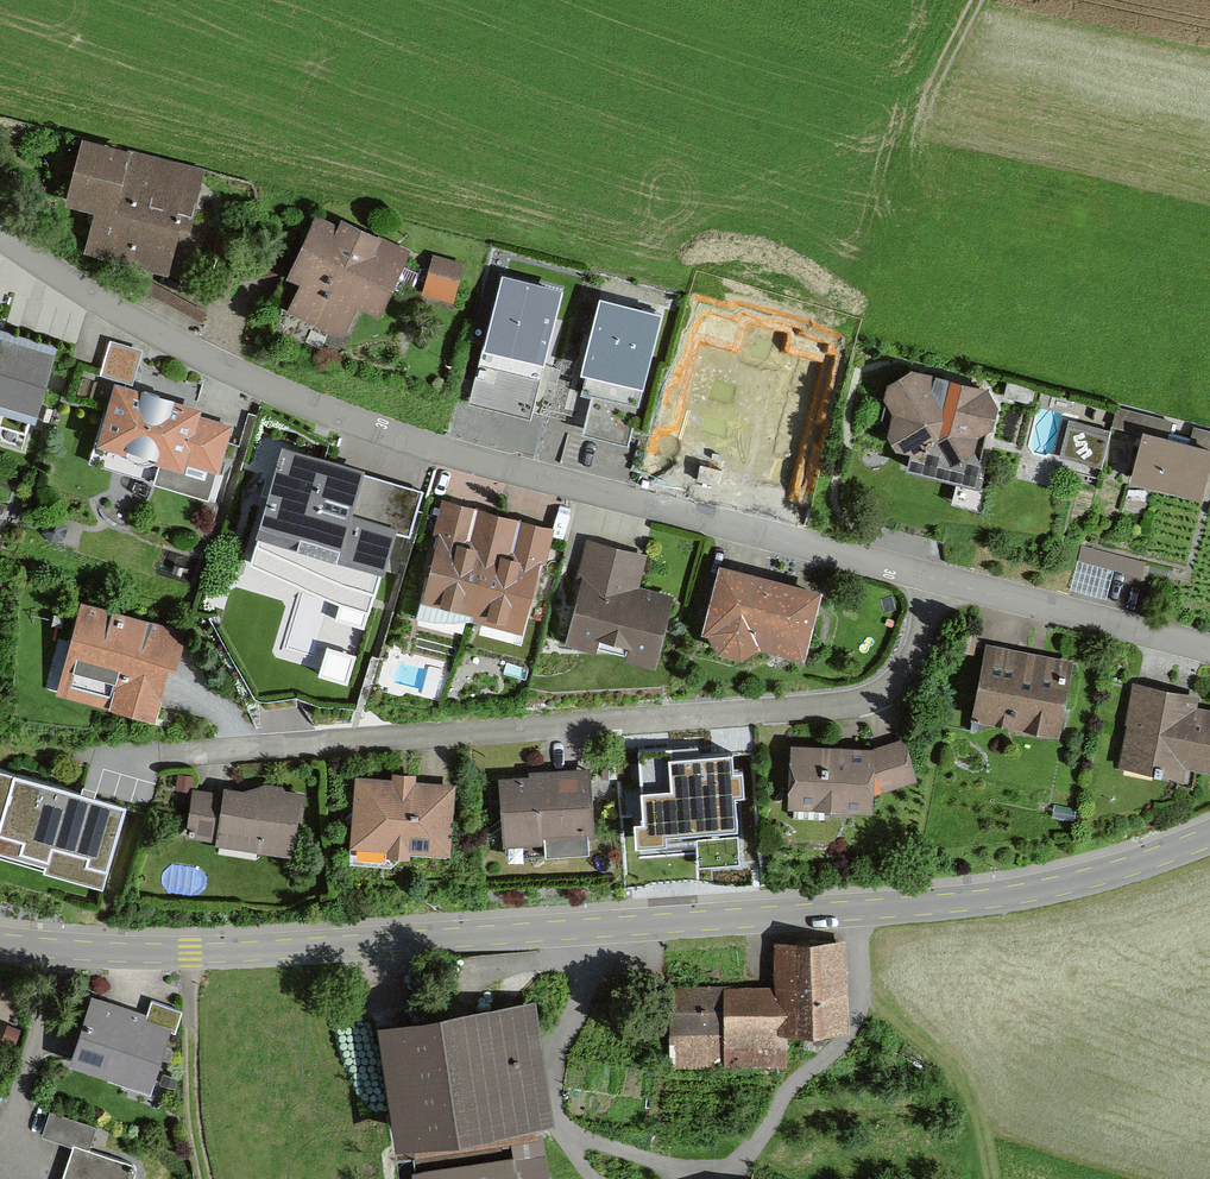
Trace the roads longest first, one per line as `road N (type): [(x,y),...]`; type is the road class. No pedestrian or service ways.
road 1 (tertiary): [(0,946),(191,956),(945,906),(1128,870),(1209,838)]
road 2 (residential): [(935,576),(378,430),(224,370),(71,283),(0,232)]
road 3 (residential): [(108,758),(841,704),(873,696),(913,659),(935,576)]
road 4 (residential): [(1209,653),(935,576)]
road 5 (track): [(205,1178),(192,1116),(191,956)]
road 6 (track): [(902,141),(973,0)]

